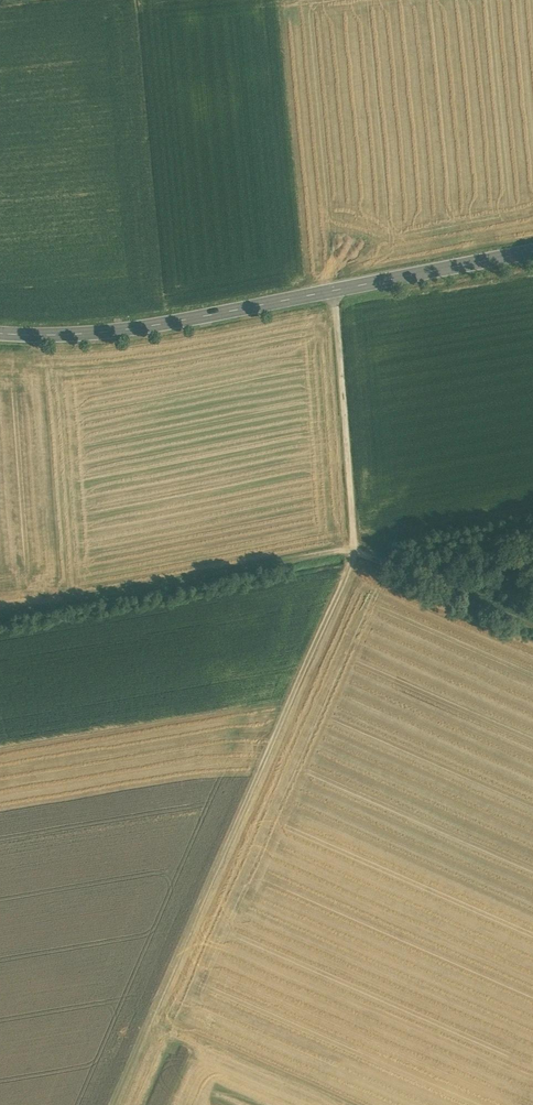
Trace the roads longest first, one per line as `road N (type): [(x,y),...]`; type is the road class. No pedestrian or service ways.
road 1 (track): [(114,1104),(353,553)]
road 2 (tertiary): [(0,335),(160,327),(532,253)]
road 3 (track): [(0,616),(353,553)]
road 4 (track): [(353,553),(334,292)]
road 5 (track): [(353,553),(532,630)]

